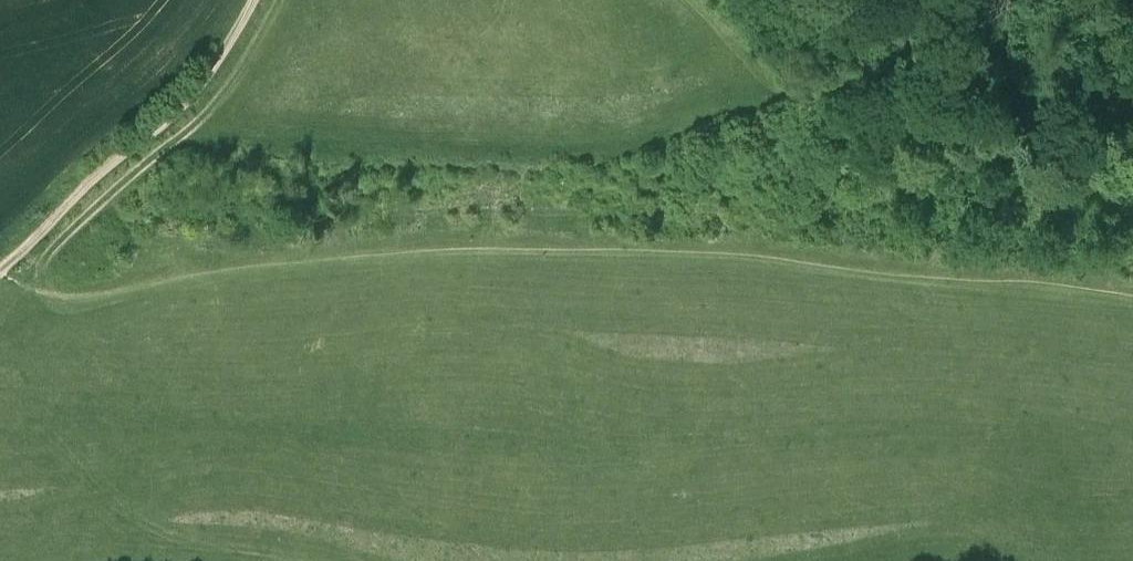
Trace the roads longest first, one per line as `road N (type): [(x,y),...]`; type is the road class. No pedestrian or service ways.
road 1 (track): [(0,269),(179,107),(253,0)]

